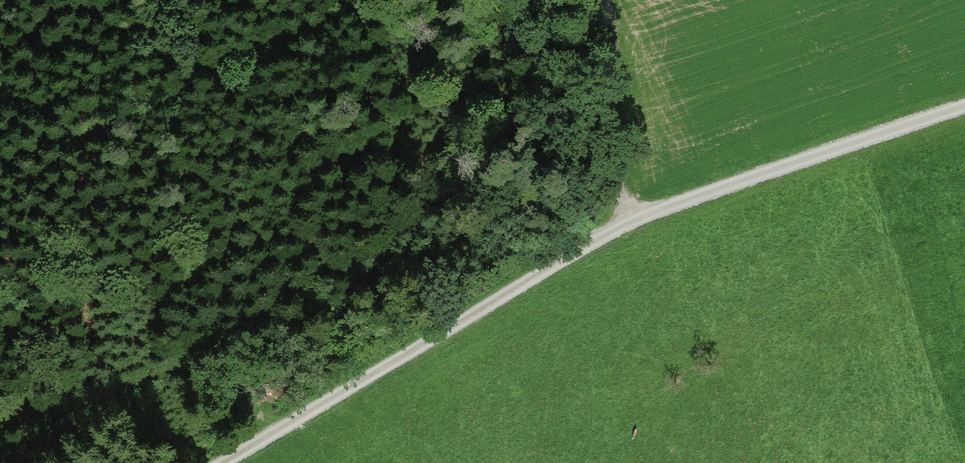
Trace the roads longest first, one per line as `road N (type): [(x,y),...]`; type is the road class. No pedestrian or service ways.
road 1 (track): [(964,104),(628,220),(209,462)]
road 2 (track): [(0,431),(174,368),(210,369),(263,431)]
road 3 (track): [(603,0),(613,162),(628,220)]

